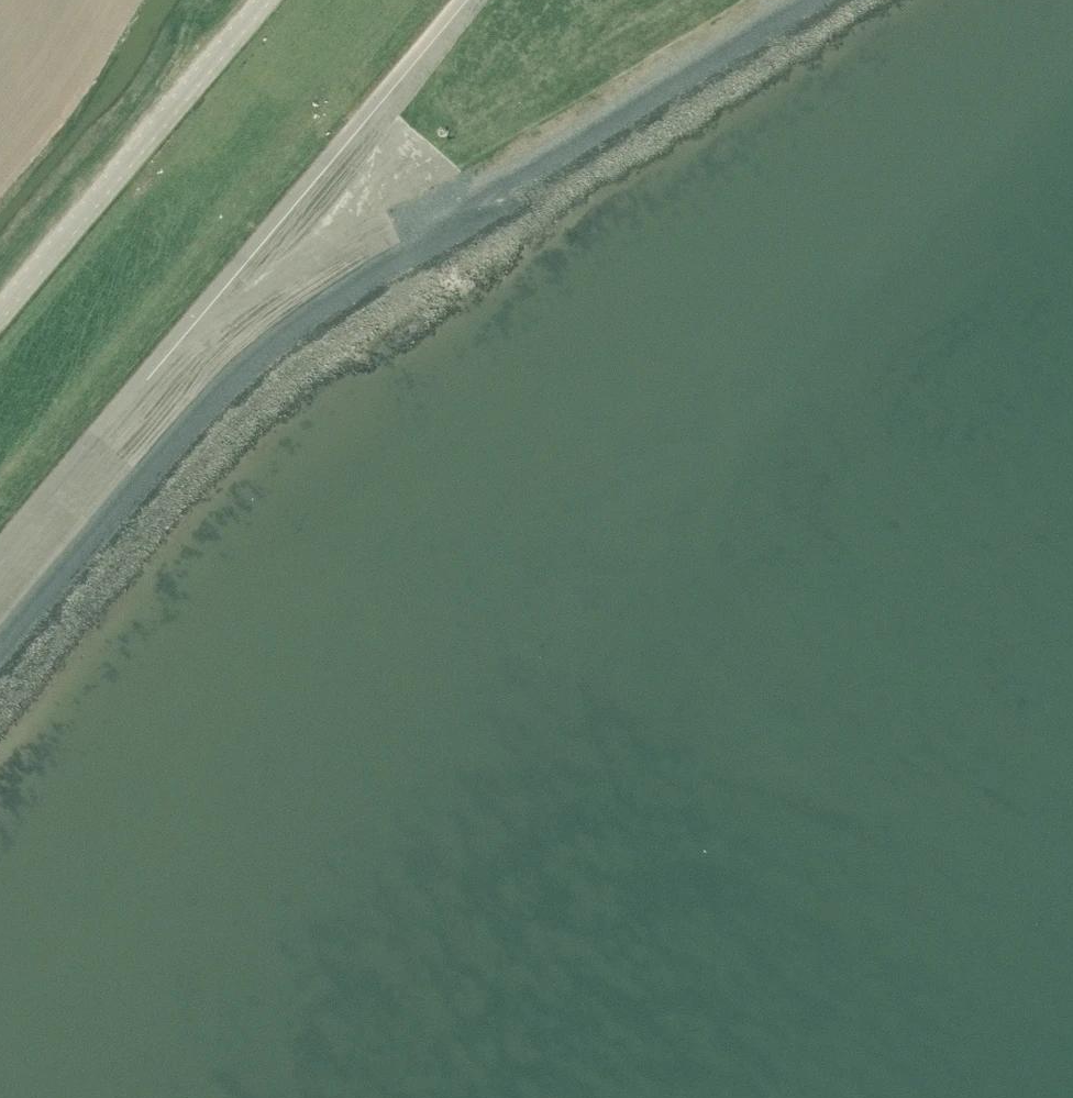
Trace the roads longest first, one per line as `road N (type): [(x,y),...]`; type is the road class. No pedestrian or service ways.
road 1 (tertiary): [(0,314),(265,0)]

